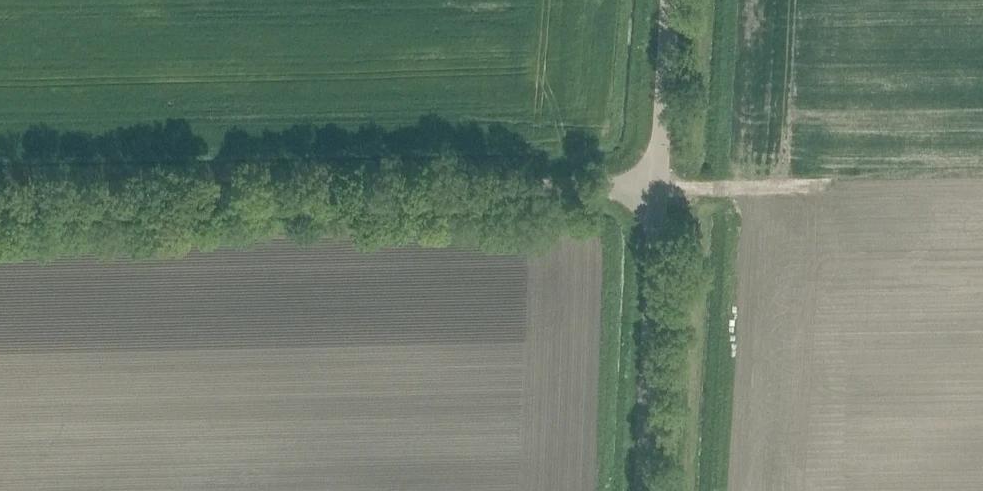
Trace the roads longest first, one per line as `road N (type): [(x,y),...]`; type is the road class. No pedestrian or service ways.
road 1 (unclassified): [(658,189),(0,200)]
road 2 (unclassified): [(643,490),(658,189)]
road 3 (unclassified): [(658,189),(671,0)]

